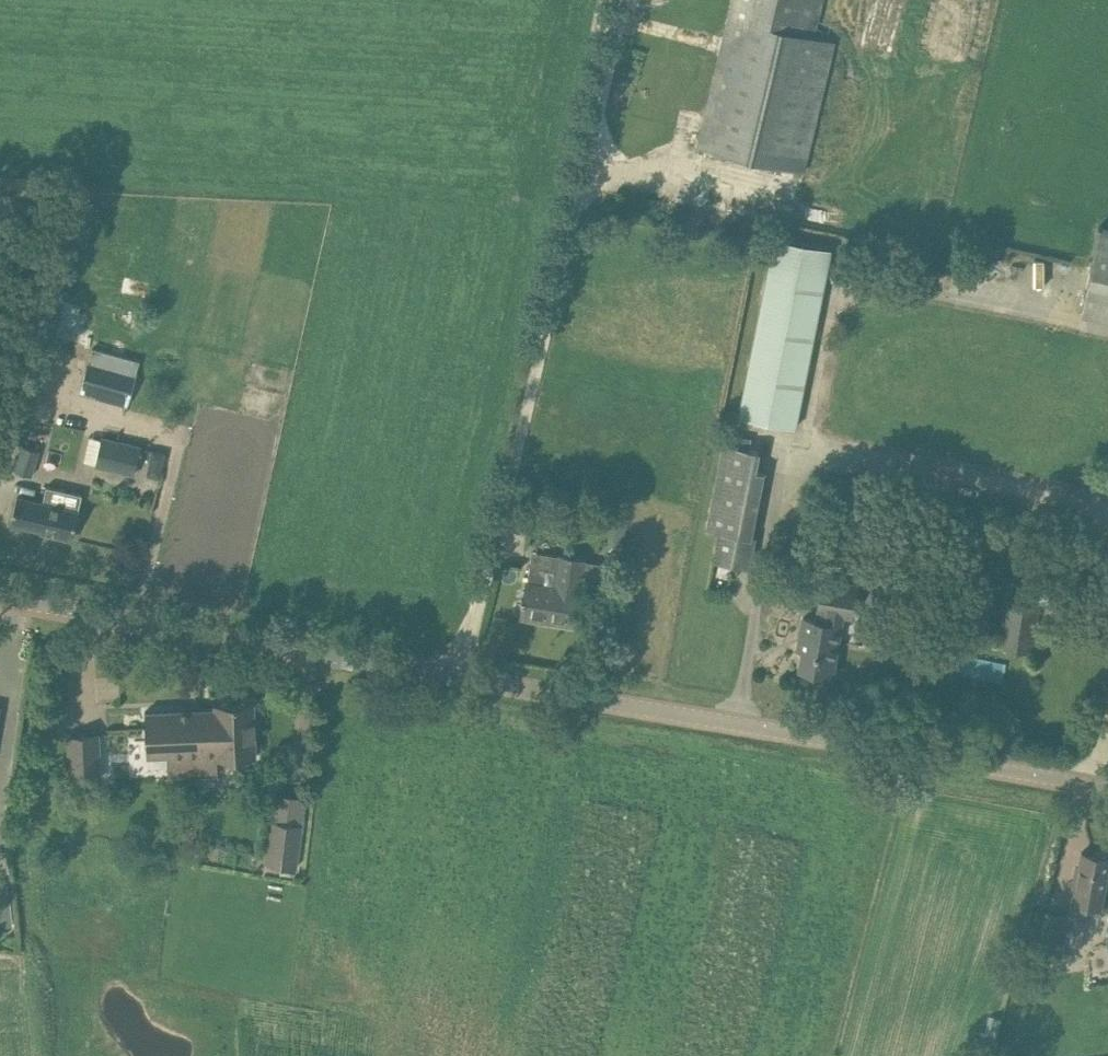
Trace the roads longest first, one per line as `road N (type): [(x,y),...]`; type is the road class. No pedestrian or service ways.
road 1 (unclassified): [(1107,787),(455,677)]
road 2 (unclassified): [(455,677),(481,598),(613,40)]
road 3 (unclassified): [(455,677),(0,598)]

